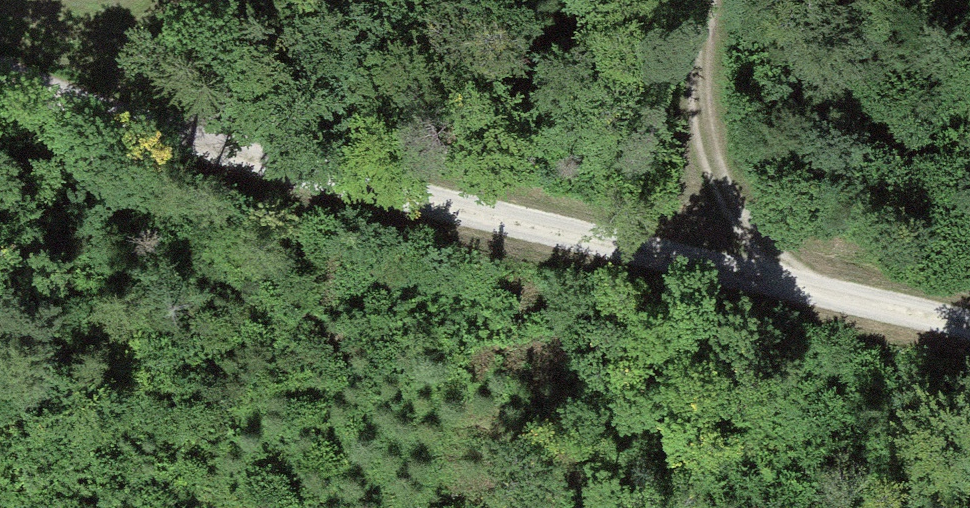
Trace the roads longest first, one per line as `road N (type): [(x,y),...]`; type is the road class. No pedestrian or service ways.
road 1 (track): [(969,330),(255,153),(0,54)]
road 2 (track): [(701,0),(691,58),(716,196),(790,286)]
road 3 (track): [(494,0),(448,42),(255,153)]

